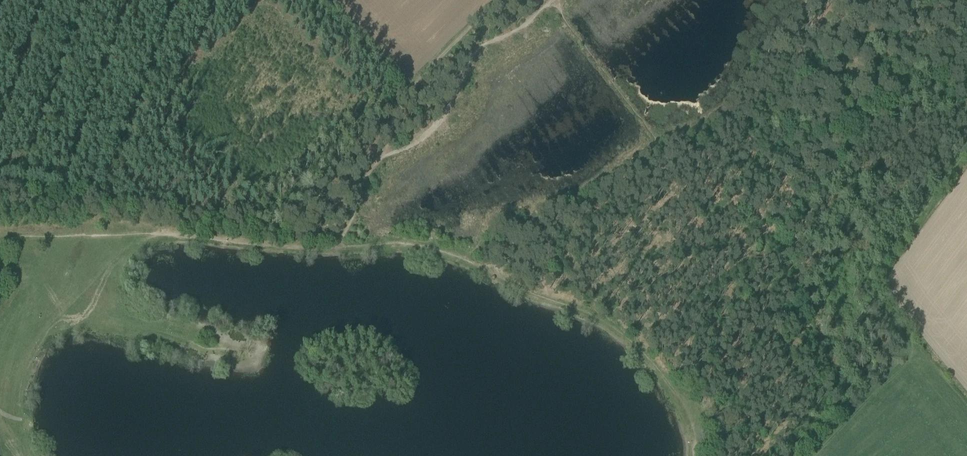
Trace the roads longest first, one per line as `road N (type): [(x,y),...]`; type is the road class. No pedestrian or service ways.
road 1 (track): [(335,248),(157,232),(0,243)]
road 2 (track): [(688,455),(684,414),(652,366),(604,328),(491,273)]
road 3 (track): [(335,248),(427,247),(491,273)]
road 4 (track): [(495,0),(409,85)]

